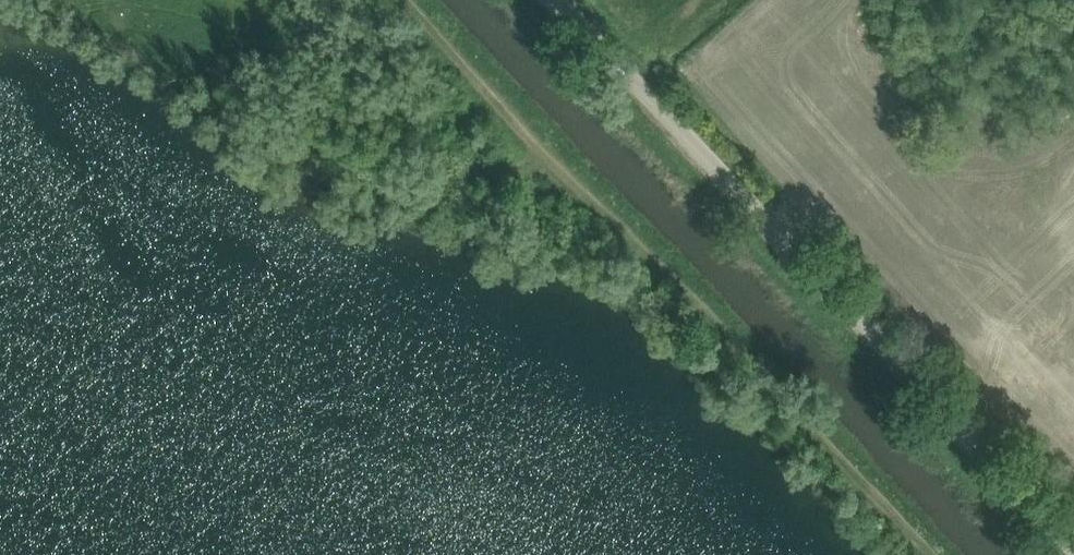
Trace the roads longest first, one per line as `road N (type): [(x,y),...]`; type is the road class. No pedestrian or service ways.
road 1 (unclassified): [(1073,545),(559,0)]

